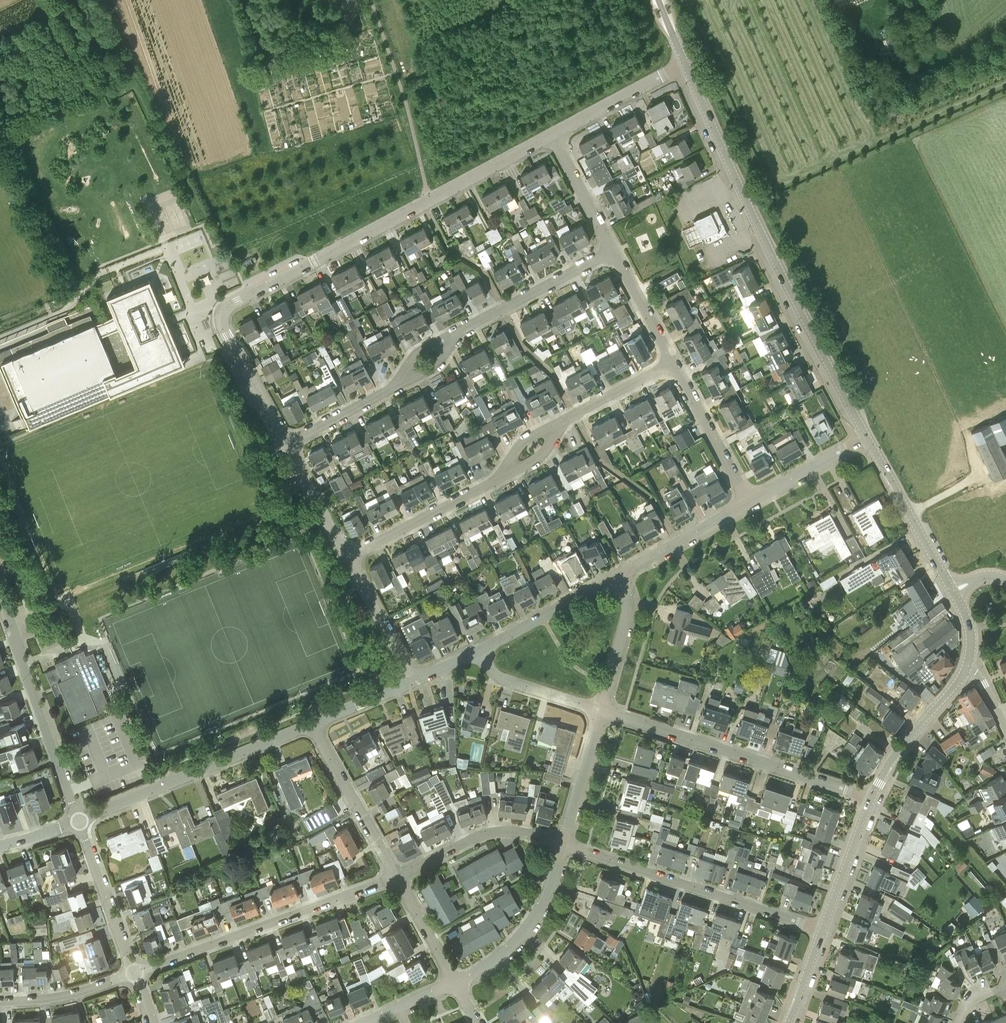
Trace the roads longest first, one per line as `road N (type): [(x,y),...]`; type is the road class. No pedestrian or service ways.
road 1 (residential): [(288,445),(222,312),(552,135)]
road 2 (tertiary): [(867,437),(686,64)]
road 3 (residential): [(871,800),(600,711)]
road 4 (residential): [(135,973),(397,877)]
road 5 (residential): [(822,929),(562,844)]
road 6 (residential): [(80,821),(312,725)]
road 7 (residential): [(80,821),(0,589)]
road 8 (residential): [(562,844),(534,918),(504,953),(455,984)]
road 9 (residential): [(455,335),(613,250)]
road 10 (residential): [(397,877),(482,834),(507,830),(562,844)]
road 11 (tertiary): [(952,591),(867,437)]
road 12 (residential): [(397,877),(312,725)]
road 13 (residential): [(347,558),(499,477)]
road 14 (tertiary): [(871,800),(966,669)]
road 15 (residential): [(135,973),(80,821)]
road 16 (residential): [(749,502),(673,363)]
road 17 (residential): [(479,651),(616,576)]
road 18 (residential): [(749,502),(616,576)]
road 19 (residential): [(552,135),(686,64)]
road 20 (residential): [(616,576),(627,613),(600,711)]
road 21 (residential): [(0,1002),(76,994),(135,973)]
road 22 (residential): [(413,680),(347,558)]
road 23 (residential): [(600,711),(508,681),(479,651)]
road 24 (residential): [(600,711),(562,844)]
road 25 (tertiary): [(822,929),(871,800)]
road 26 (residential): [(867,437),(749,502)]
road 27 (residential): [(288,445),(403,380)]
road 28 (residential): [(613,250),(552,135)]
road 29 (residential): [(561,425),(673,363)]
road 30 (residential): [(673,363),(613,250)]
road 31 (residential): [(347,558),(288,445)]
road 32 (residential): [(455,984),(397,877)]

